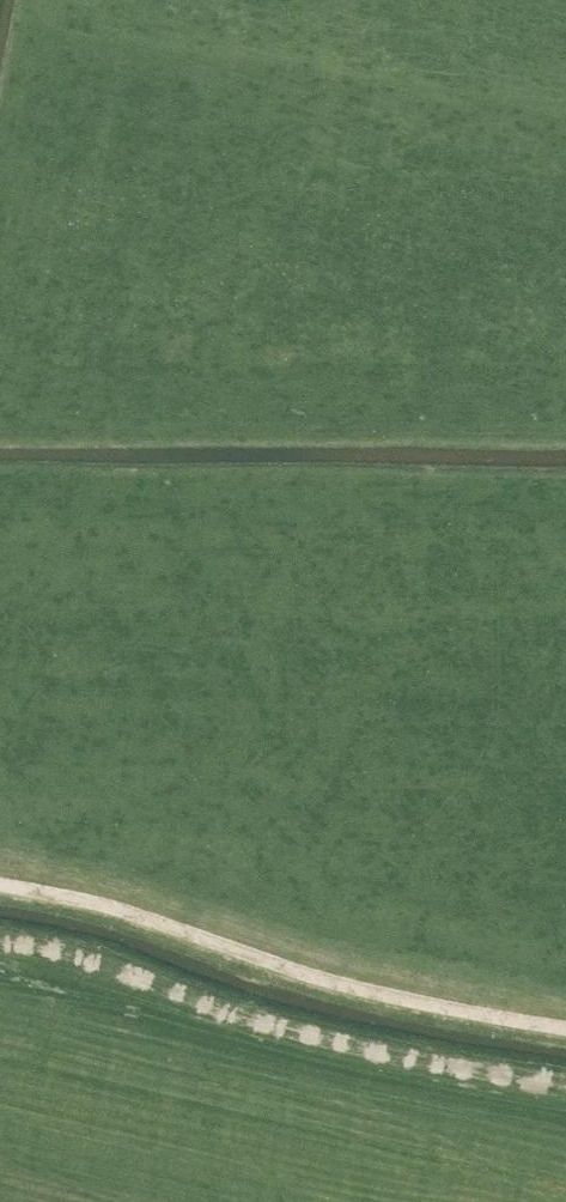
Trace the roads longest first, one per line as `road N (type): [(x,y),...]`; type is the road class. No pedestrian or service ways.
road 1 (track): [(0,883),(100,904),(345,984),(565,1028)]

